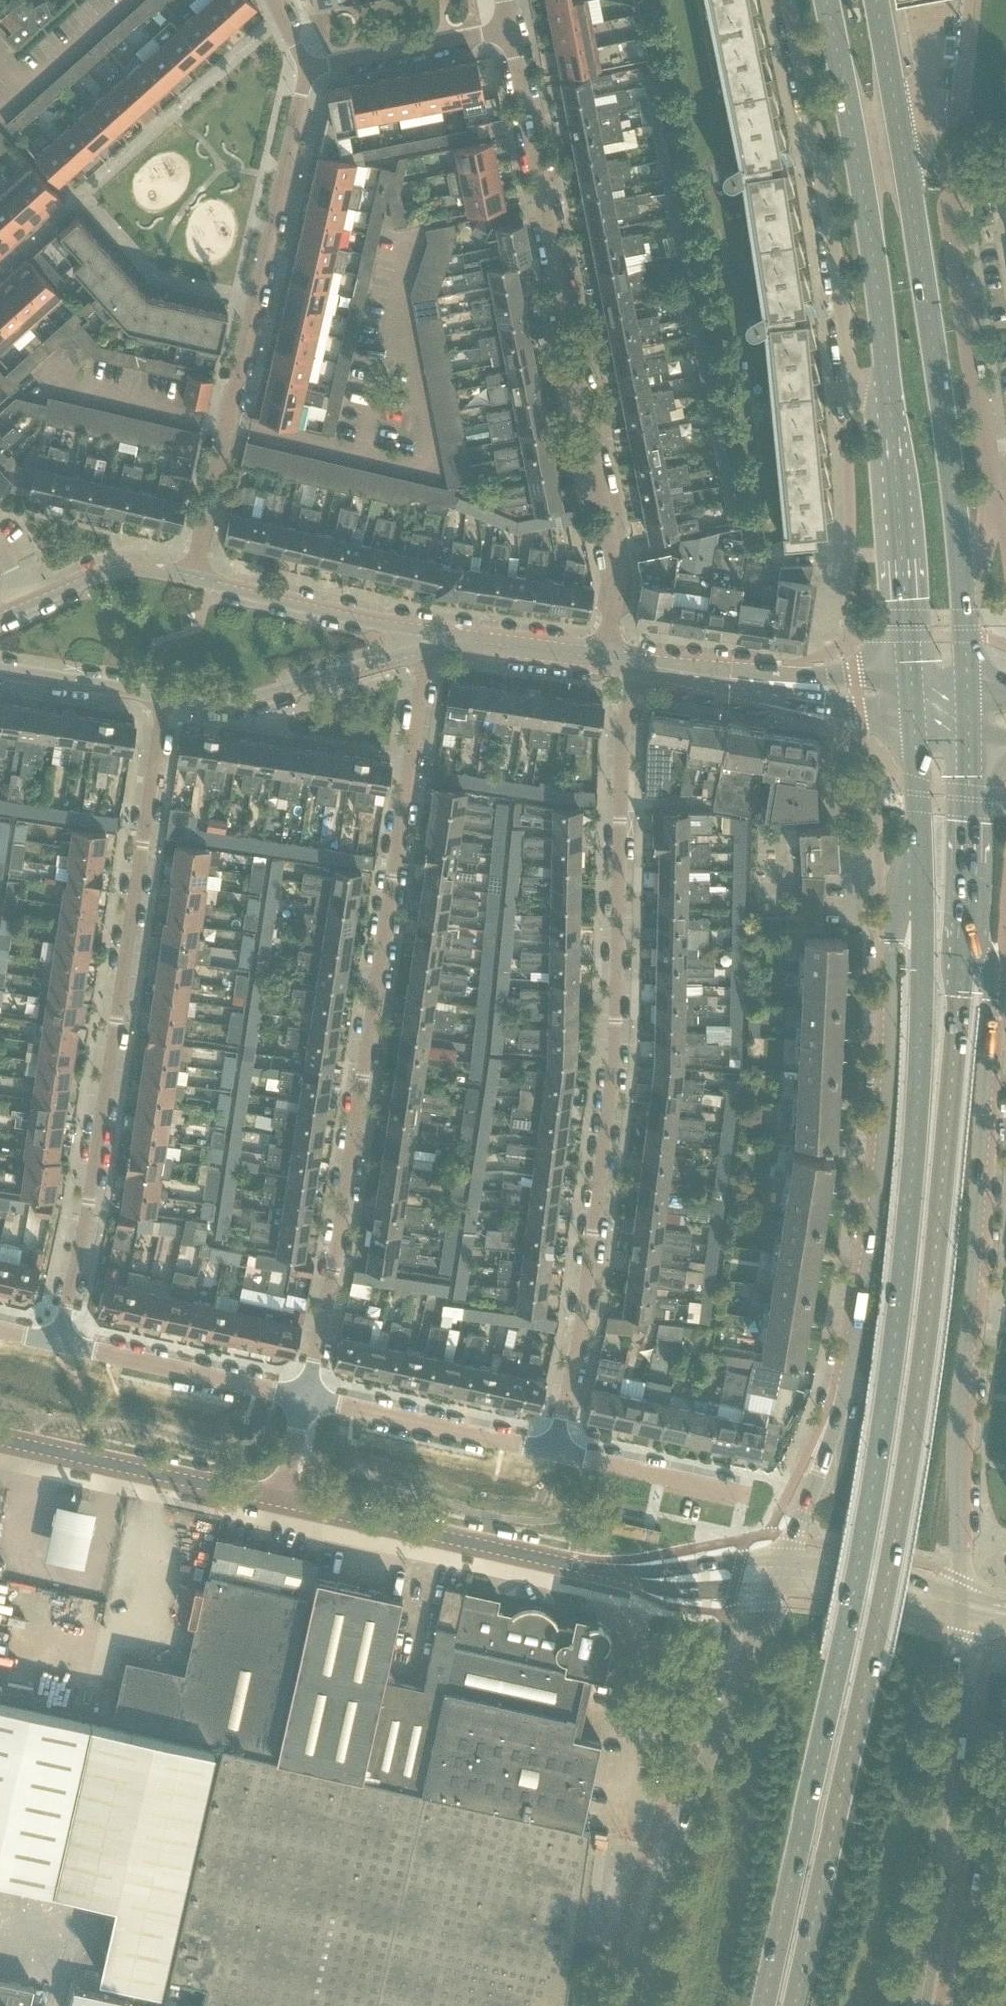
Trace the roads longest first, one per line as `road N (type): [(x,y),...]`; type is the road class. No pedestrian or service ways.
road 1 (primary): [(919,845),(923,962),(895,1345),(842,1663),(764,2005)]
road 2 (primary): [(794,2005),(868,1668),(925,1352),(966,893)]
road 3 (residential): [(554,1452),(581,1322),(614,1060),(623,730),(638,665)]
road 4 (residential): [(305,1399),(335,1258),(431,638)]
road 5 (residential): [(164,693),(90,1208),(58,1342)]
road 6 (residential): [(512,33),(616,559),(615,662)]
road 7 (tertiary): [(882,954),(854,1372),(846,1413),(776,1575)]
road 8 (tertiary): [(963,1609),(957,1441),(992,1023)]
road 9 (primary): [(962,578),(875,0)]
road 10 (residential): [(194,582),(306,70)]
road 11 (unclassified): [(776,1575),(663,1580),(606,1572),(280,1501)]
road 12 (tertiary): [(776,1575),(681,1816),(624,2005)]
road 13 (residential): [(962,578),(995,513),(949,210),(967,188),(1005,187)]
road 14 (residential): [(783,0),(845,364),(882,389)]
road 15 (tertiary): [(914,2005),(963,1609)]
road 16 (primary): [(824,0),(864,192),(882,389)]
road 17 (primary): [(882,389),(900,502),(912,681)]
road 18 (unclassified): [(280,1501),(0,1440)]
road 19 (tertiary): [(164,693),(217,702),(253,698),(431,638)]
road 20 (residential): [(554,1452),(305,1399)]
road 21 (residential): [(305,1399),(58,1342)]
road 22 (tertiary): [(431,638),(194,582)]
road 23 (residential): [(306,70),(512,33)]
road 24 (tertiary): [(194,582),(120,572),(0,620)]
road 25 (residential): [(743,1495),(554,1452)]
road 26 (tertiary): [(963,1609),(776,1575)]
road 27 (tertiary): [(615,662),(431,638)]
road 28 (tertiary): [(738,682),(914,724)]
road 29 (tertiary): [(912,681),(738,682)]
road 30 (tertiary): [(0,668),(164,693)]
road 31 (primary): [(966,893),(969,733)]
road 32 (primary): [(992,1023),(989,964),(966,893)]
road 33 (primary): [(914,724),(919,845)]

